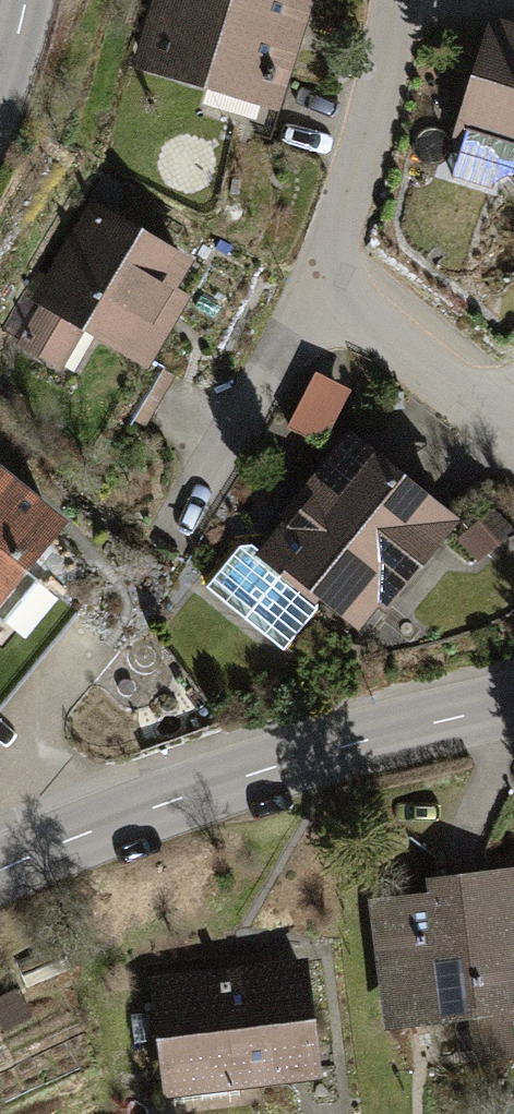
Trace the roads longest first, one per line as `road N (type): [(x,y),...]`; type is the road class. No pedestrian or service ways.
road 1 (tertiary): [(513,705),(227,782),(0,871)]
road 2 (residential): [(321,292),(383,83),(394,0)]
road 3 (residential): [(321,292),(168,536)]
road 4 (residential): [(489,405),(321,292)]

